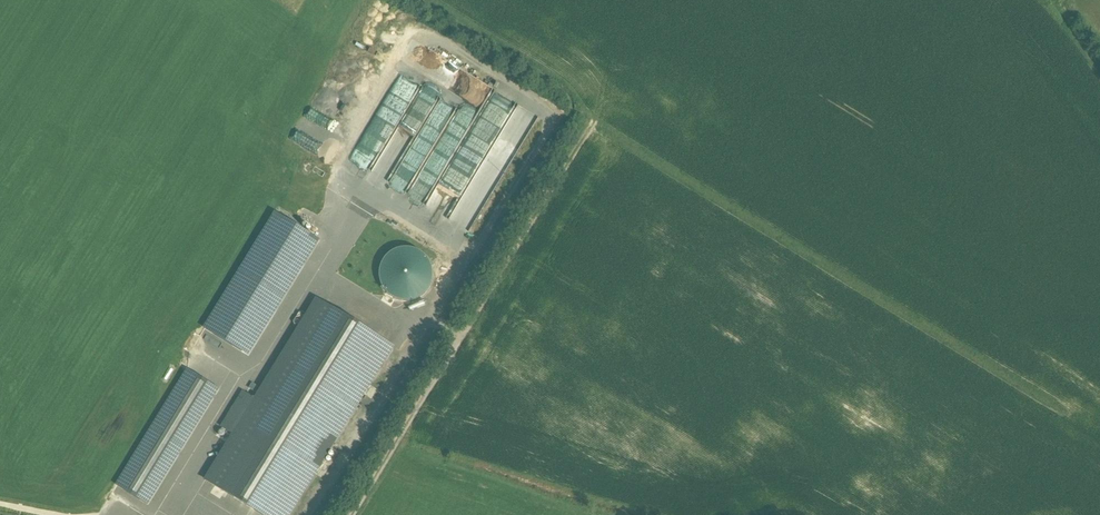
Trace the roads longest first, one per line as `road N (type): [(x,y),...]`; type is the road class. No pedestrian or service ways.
road 1 (track): [(353,514),(462,344),(424,318)]

